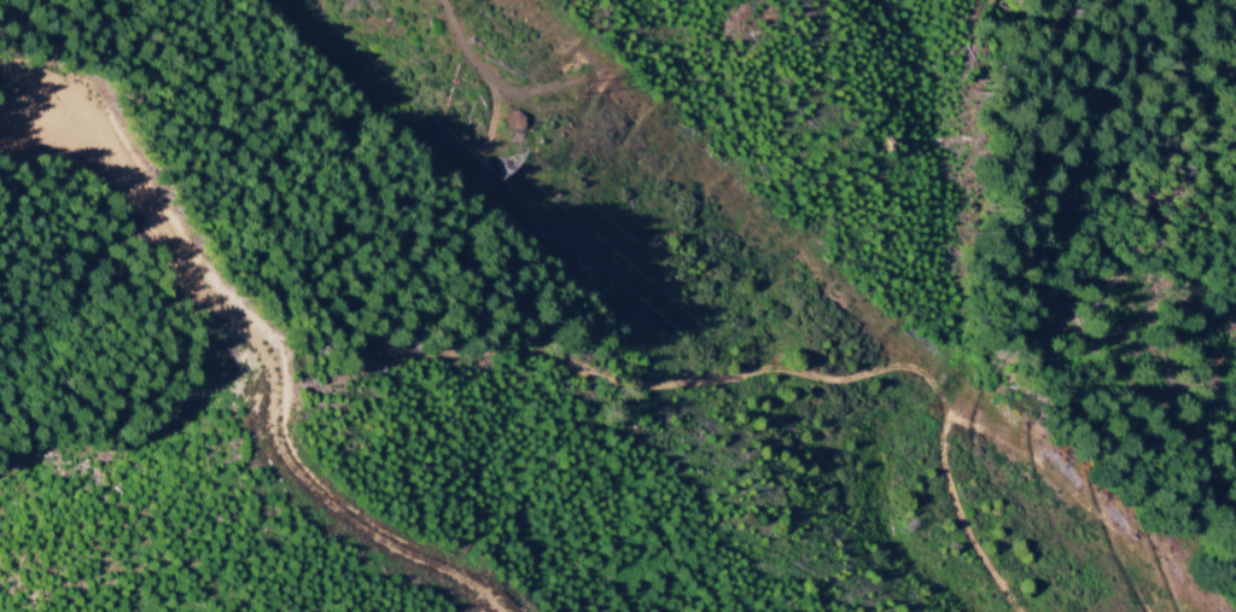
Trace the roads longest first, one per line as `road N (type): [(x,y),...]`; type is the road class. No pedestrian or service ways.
road 1 (residential): [(939,611),(915,566),(823,476),(718,447),(591,454)]

